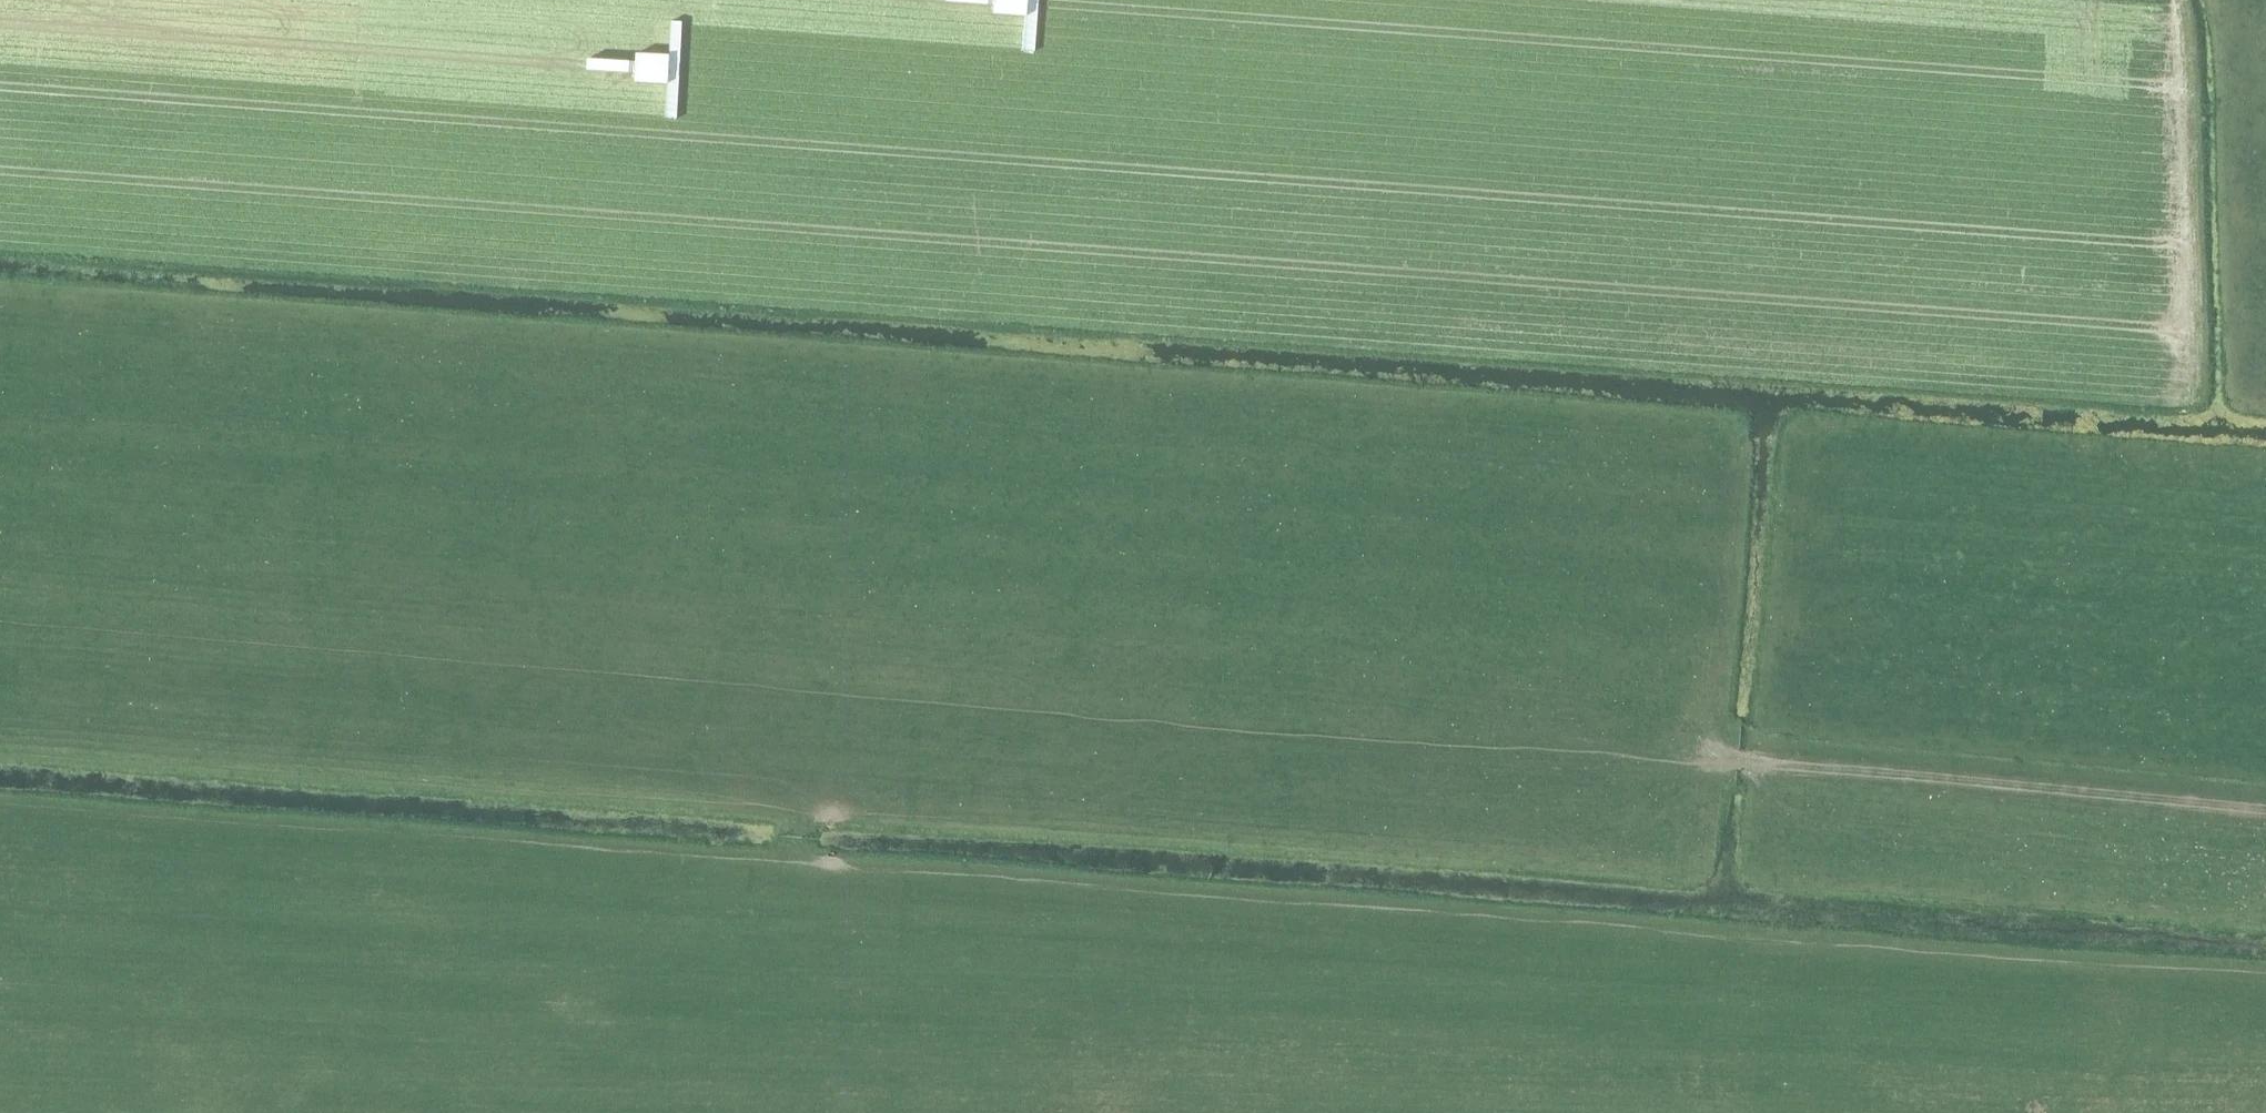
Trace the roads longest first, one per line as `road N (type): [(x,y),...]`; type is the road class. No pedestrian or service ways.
road 1 (track): [(2265,814),(1714,756)]

